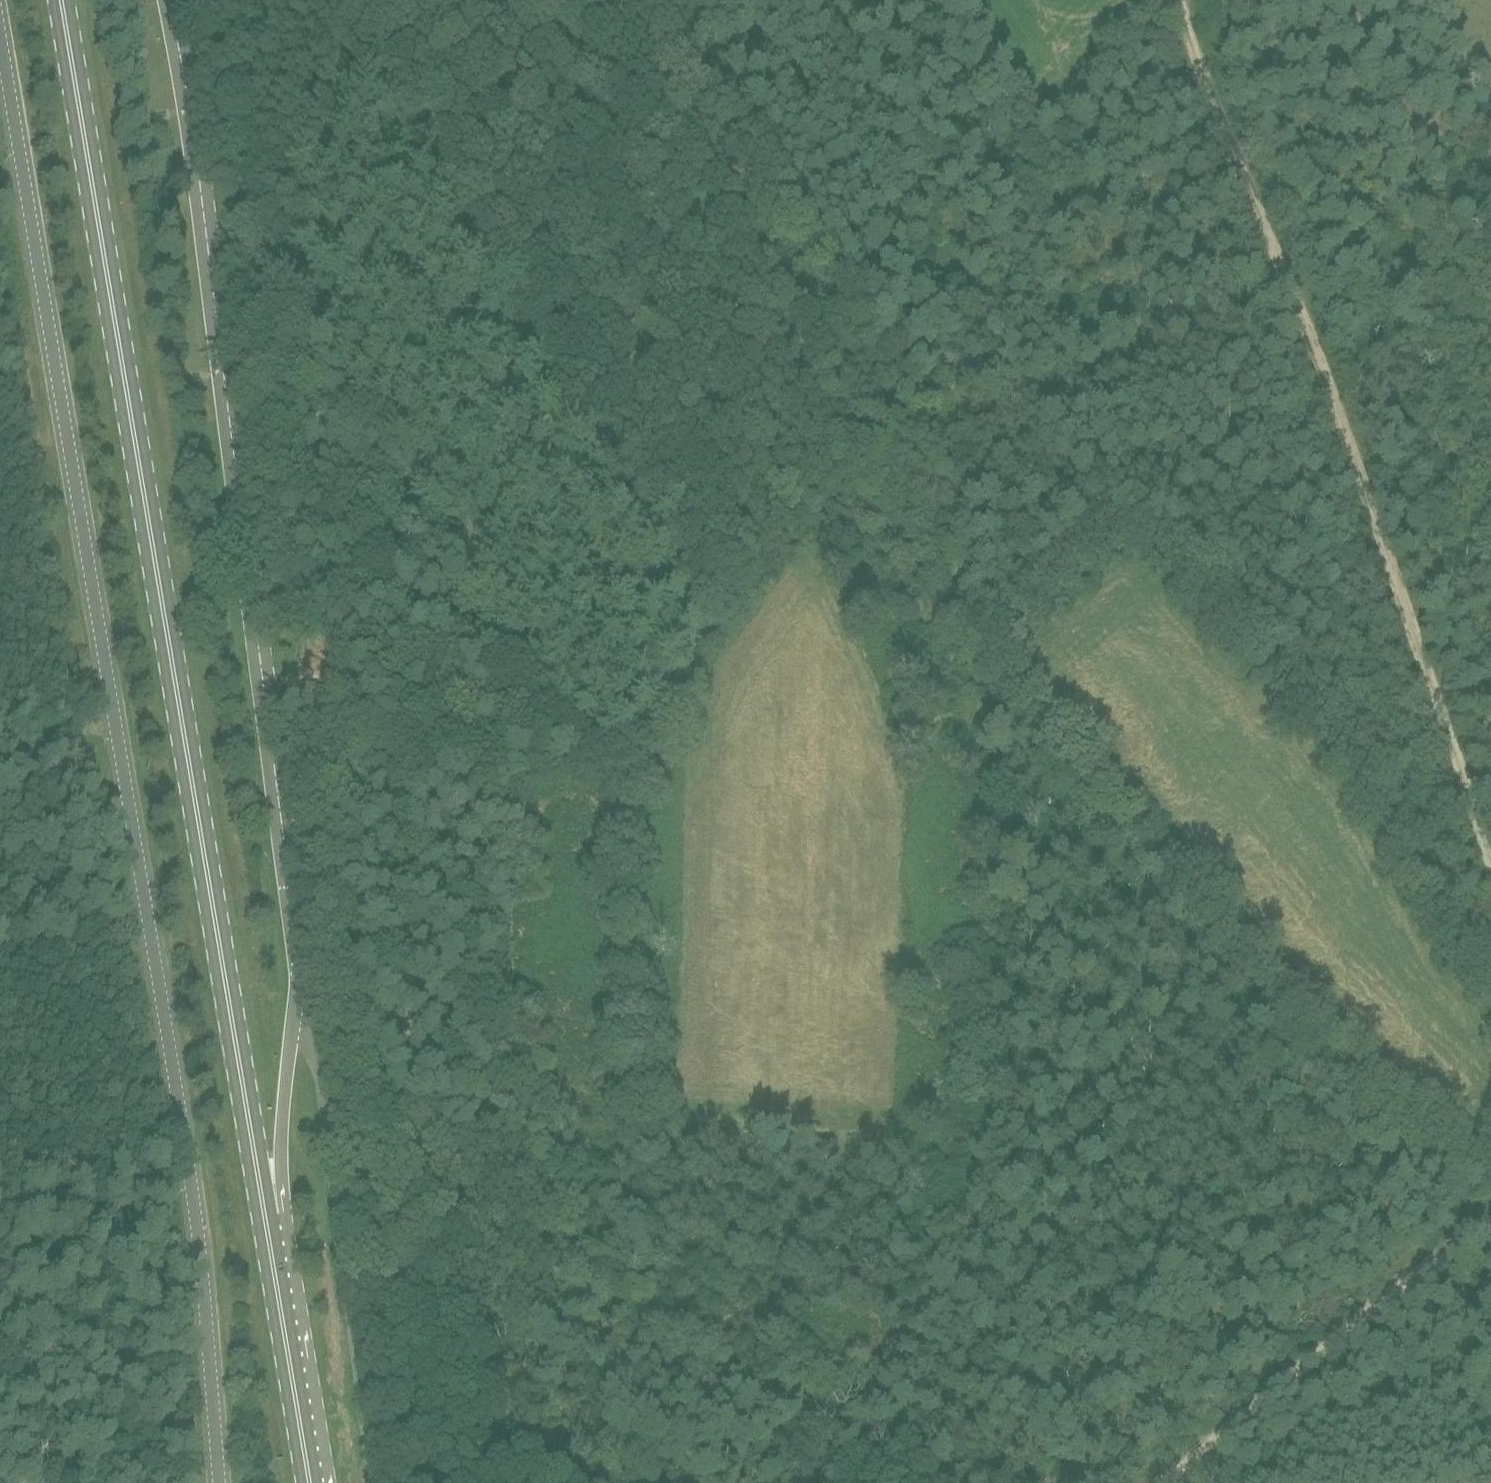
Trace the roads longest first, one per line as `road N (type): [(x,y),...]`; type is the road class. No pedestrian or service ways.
road 1 (tertiary): [(219,1482),(191,1164),(86,600),(0,22)]
road 2 (primary): [(272,1245),(67,0)]
road 3 (unclassified): [(304,985),(220,332),(164,0)]
road 4 (track): [(657,0),(932,401),(974,411),(1290,285)]
road 5 (track): [(1490,867),(1290,285)]
road 6 (unclassified): [(374,1482),(304,985)]
road 7 (track): [(1490,1220),(1156,1482)]
road 8 (track): [(1290,285),(1181,0)]
road 9 (unclassified): [(272,1245),(304,985)]
road 10 (primary): [(311,1482),(272,1245)]

